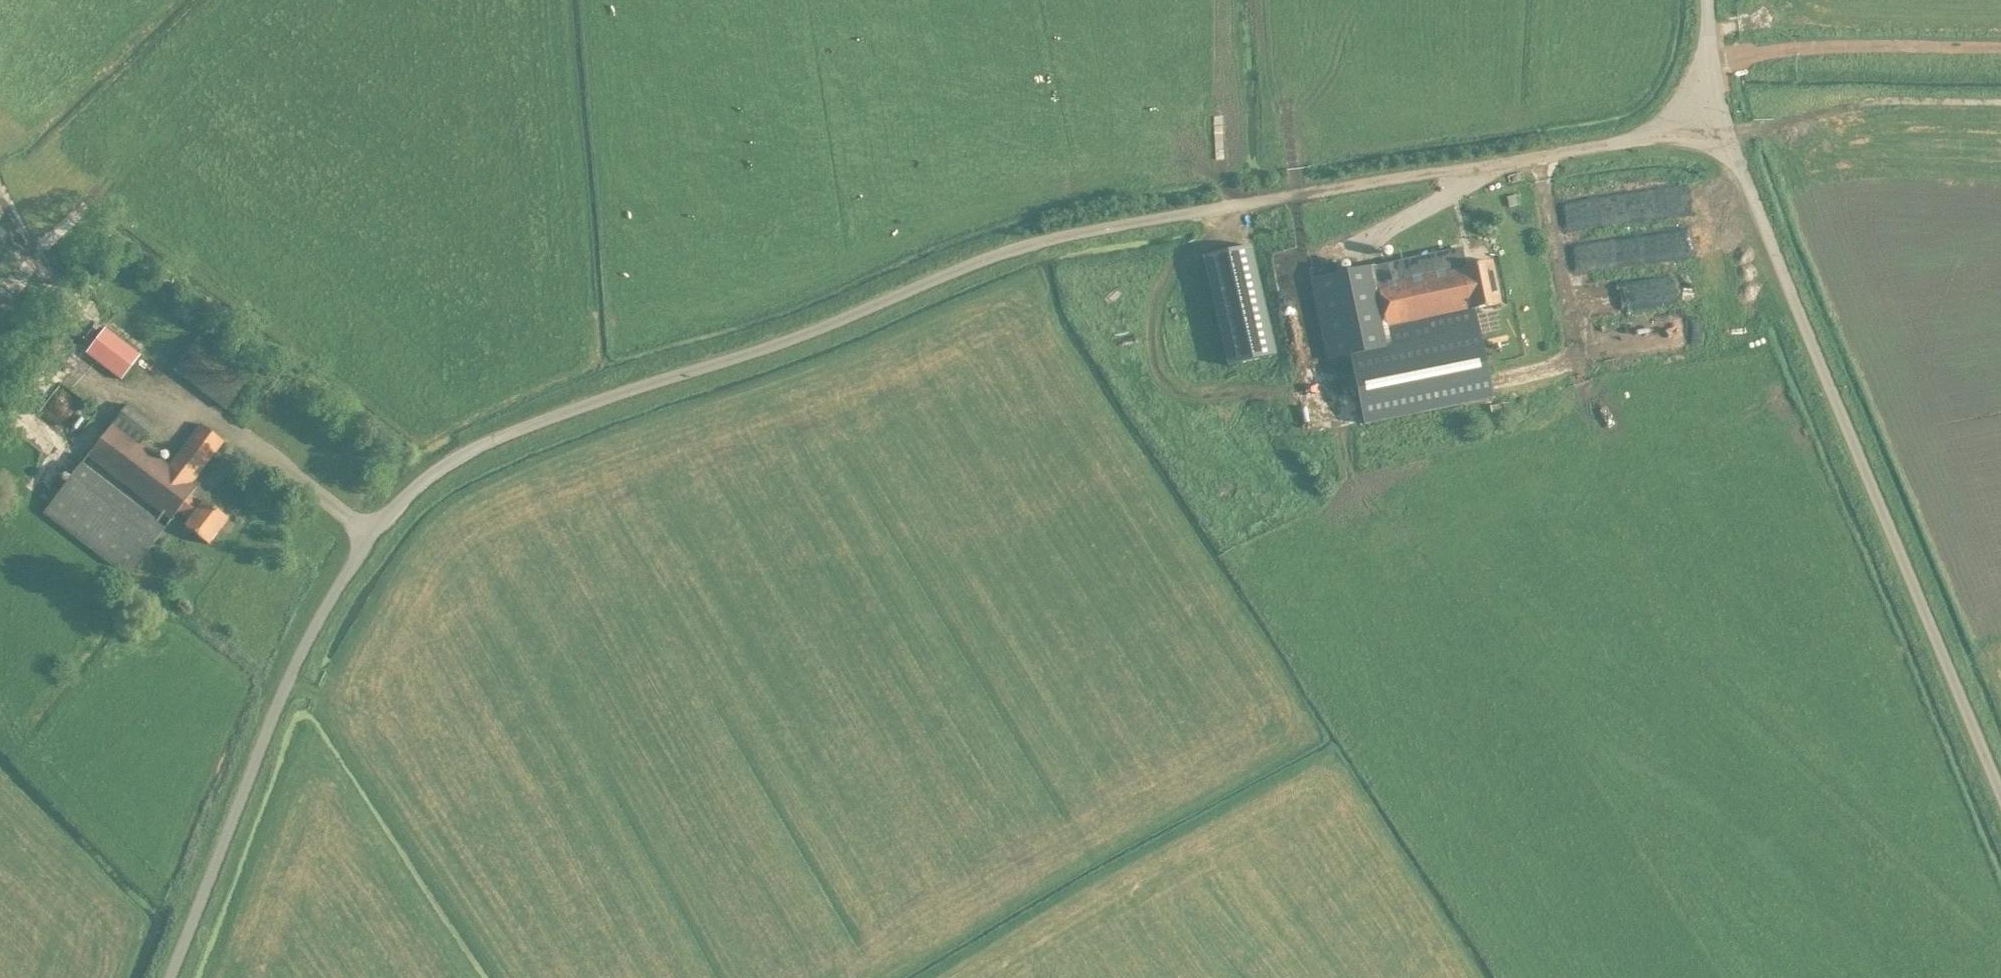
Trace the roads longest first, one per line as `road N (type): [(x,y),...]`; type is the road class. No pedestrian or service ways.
road 1 (unclassified): [(165,977),(293,656),(403,488),(445,456),(566,406),(828,319),(1032,236),(1714,117)]
road 2 (unclassified): [(2000,791),(1714,117)]

